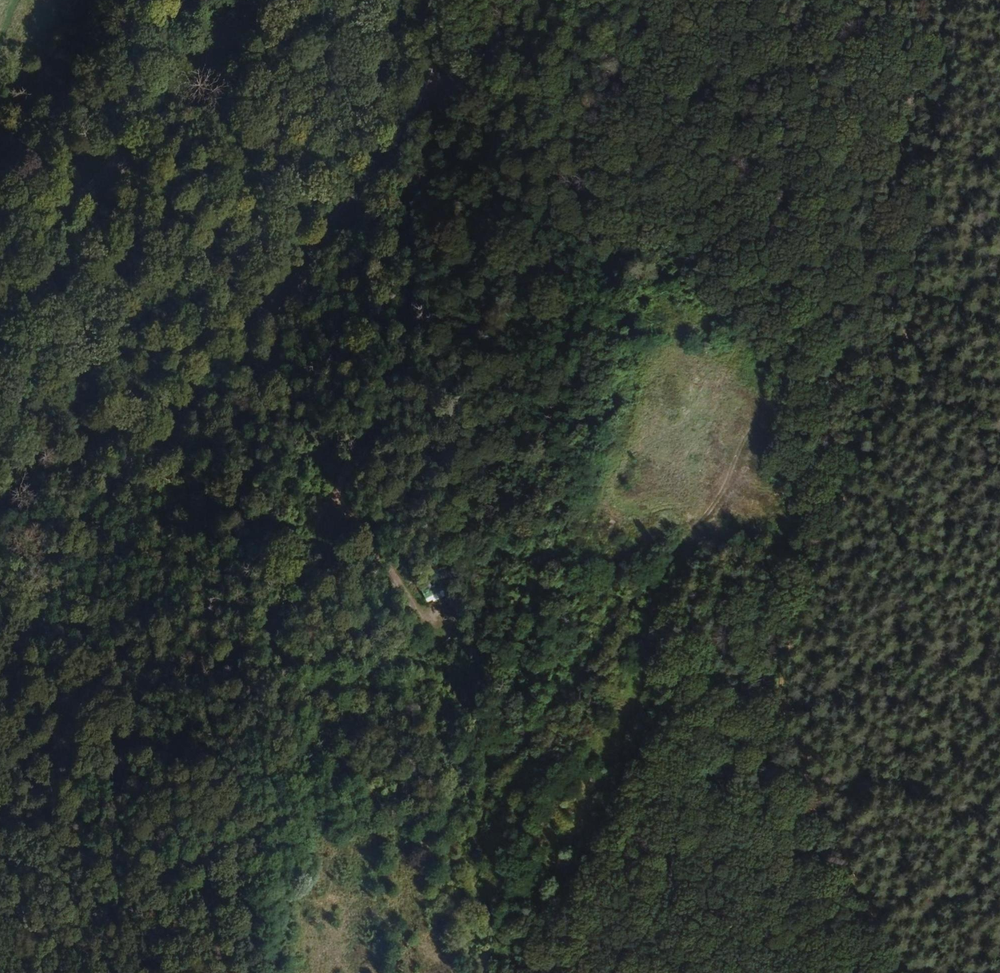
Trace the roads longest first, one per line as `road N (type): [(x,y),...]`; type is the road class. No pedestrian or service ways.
road 1 (track): [(857,452),(791,409),(751,420),(696,532),(612,626),(535,737),(501,759),(485,743),(340,491),(402,352),(424,177),(459,106),(454,91),(433,80)]
road 2 (track): [(956,0),(914,255),(922,291),(897,349),(892,395),(857,452),(796,614),(784,668),(783,701),(798,745),(901,972)]
road 3 (secondary): [(440,0),(433,80),(386,156),(133,457),(66,529),(0,582)]

